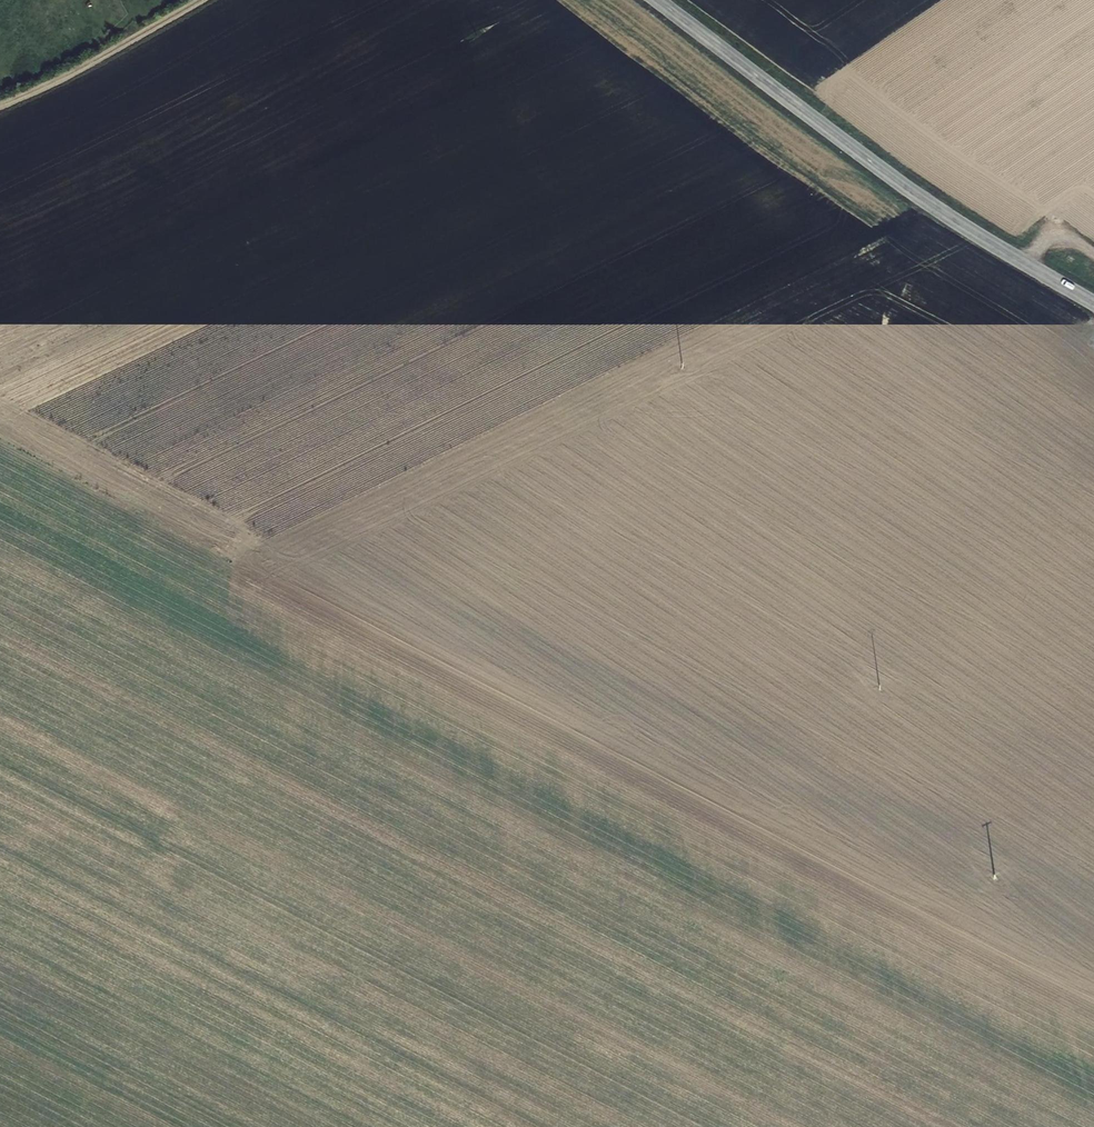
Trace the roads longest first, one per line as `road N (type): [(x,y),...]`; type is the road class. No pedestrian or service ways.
road 1 (unclassified): [(693,28),(922,199),(1093,304)]
road 2 (track): [(0,103),(199,0)]

